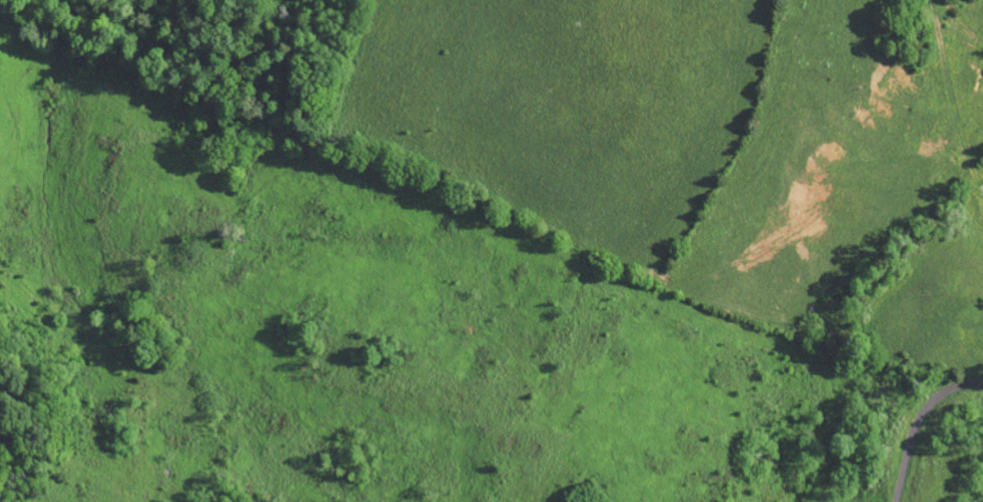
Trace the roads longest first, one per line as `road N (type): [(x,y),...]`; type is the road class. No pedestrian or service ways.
road 1 (residential): [(896,501),(921,416),(948,392),(982,384)]

